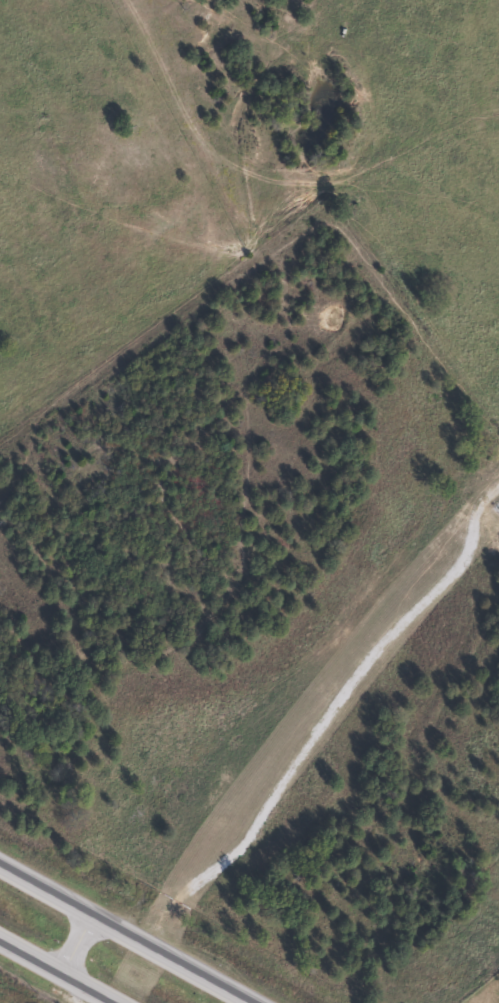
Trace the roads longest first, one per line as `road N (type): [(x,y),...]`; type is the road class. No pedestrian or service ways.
road 1 (trunk): [(249,1002),(0,867)]
road 2 (trunk): [(0,942),(111,1002)]

